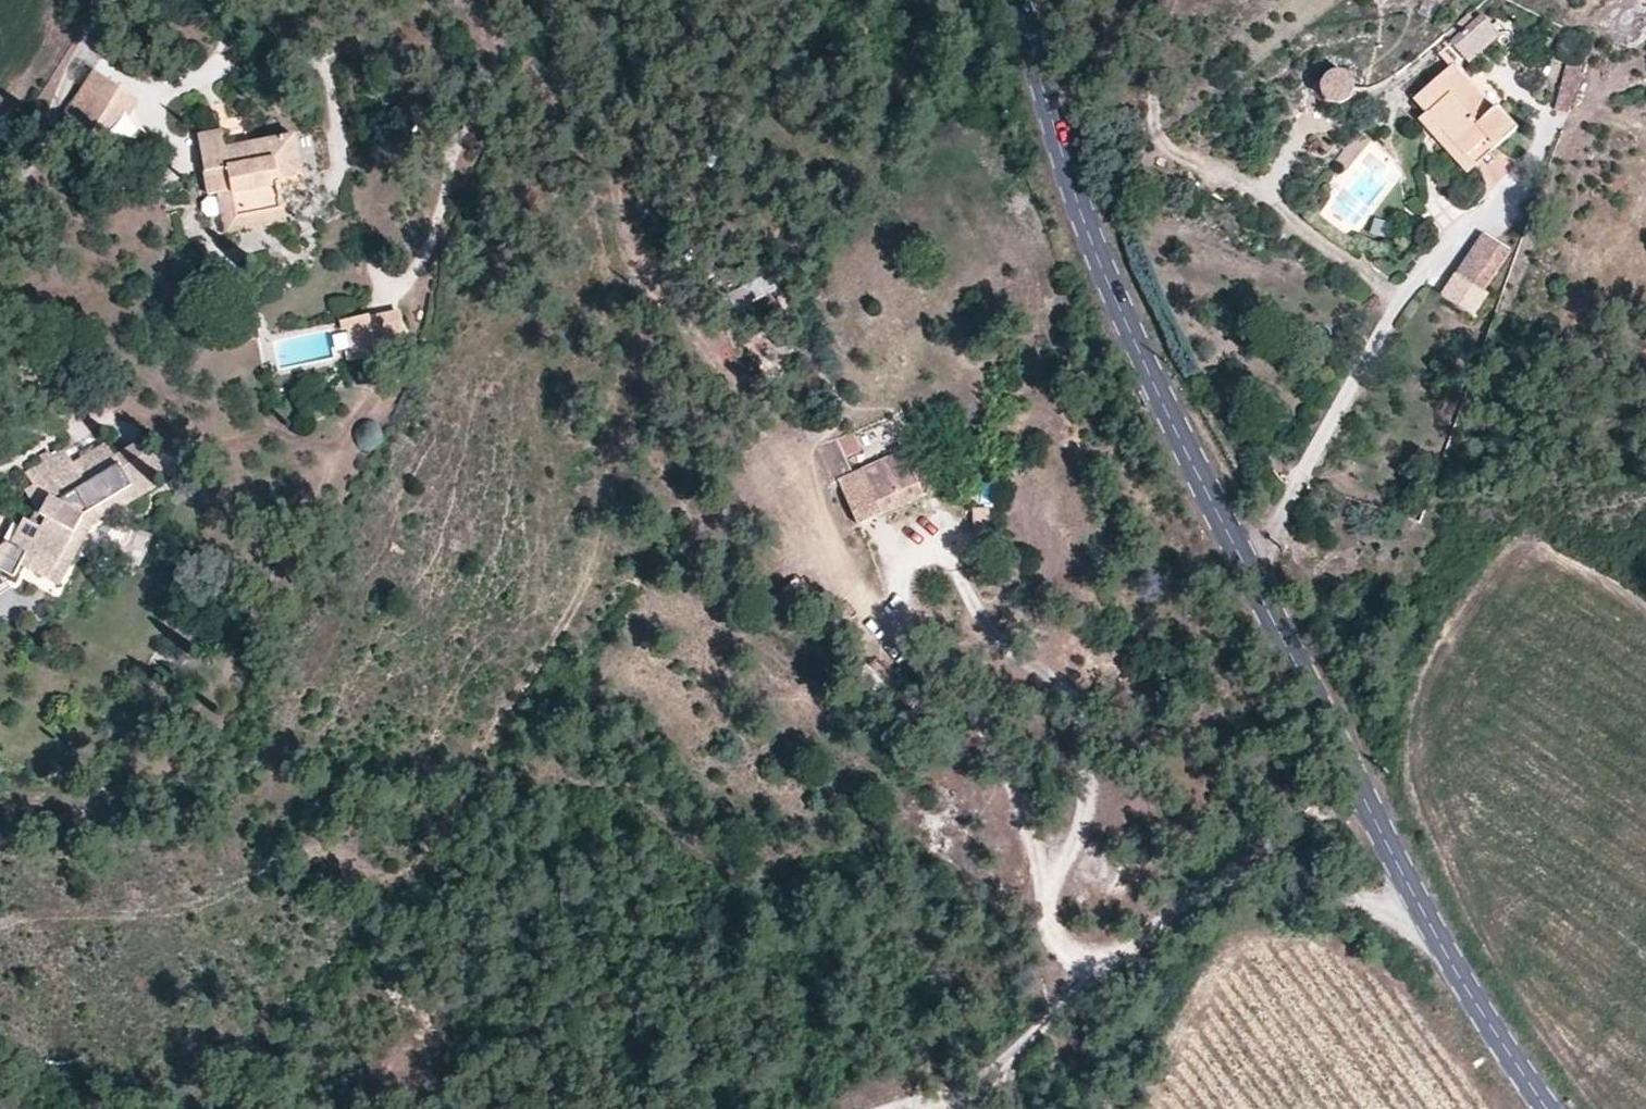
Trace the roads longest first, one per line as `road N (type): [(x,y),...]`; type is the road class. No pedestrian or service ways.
road 1 (tertiary): [(1018,0),(1072,188),(1130,329),(1421,903),(1546,1108)]
road 2 (track): [(423,1108),(396,992),(410,917),(513,701),(578,607),(600,543),(624,396),(666,340),(668,300)]
road 3 (track): [(887,1108),(1014,1053),(1223,874),(1359,786)]
road 4 (track): [(508,712),(423,792),(334,850),(240,893),(153,924),(0,932)]

